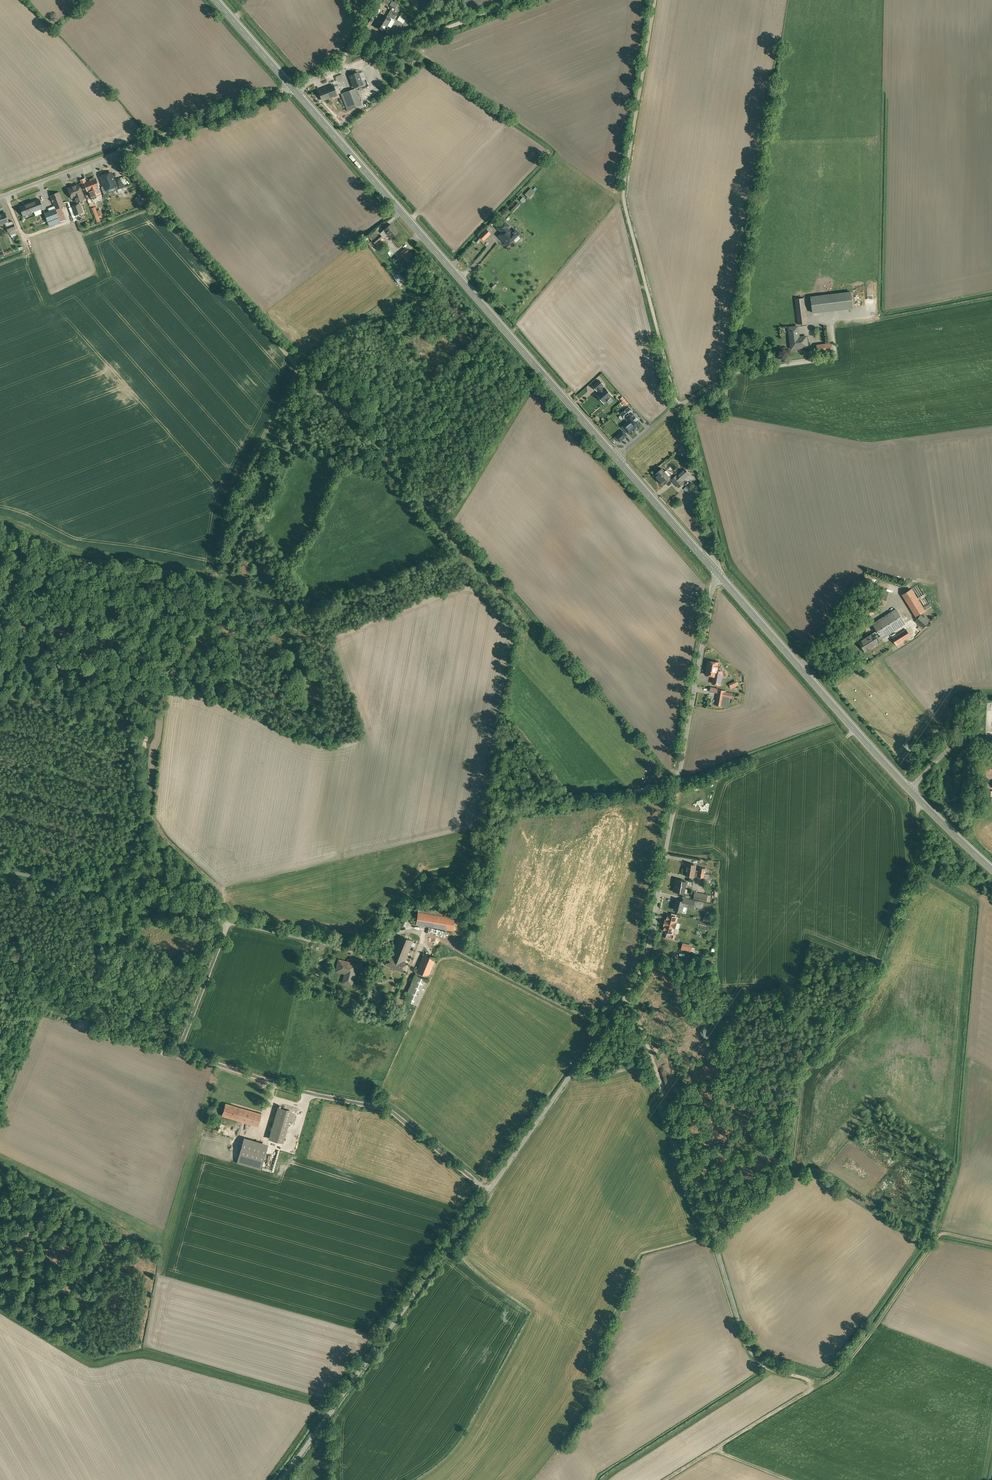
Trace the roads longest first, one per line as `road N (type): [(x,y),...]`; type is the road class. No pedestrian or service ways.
road 1 (secondary): [(616,458),(292,88)]
road 2 (unclassified): [(228,922),(180,1053),(387,1110),(489,1191)]
road 3 (unclassified): [(715,571),(649,944),(605,1029)]
road 4 (track): [(821,1382),(756,1364),(746,1353),(621,1007)]
road 5 (track): [(655,0),(624,205),(678,406)]
road 6 (track): [(719,1451),(840,1368),(941,1235),(991,1246)]
road 7 (unclassified): [(489,1191),(283,1479)]
road 8 (unclassified): [(292,88),(0,199)]
road 9 (secondary): [(910,790),(715,571)]
road 10 (unclassified): [(0,870),(228,922)]
road 11 (track): [(525,0),(338,71)]
road 12 (unclassified): [(605,1029),(489,1191)]
road 13 (unclassified): [(432,937),(605,1029)]
road 14 (track): [(991,299),(839,329),(832,333),(831,358)]
road 15 (unclassified): [(678,406),(715,571)]
road 16 (unclassified): [(678,406),(743,371),(831,358)]
road 17 (secondary): [(715,571),(616,458)]
road 18 (unclassified): [(228,922),(373,955)]

